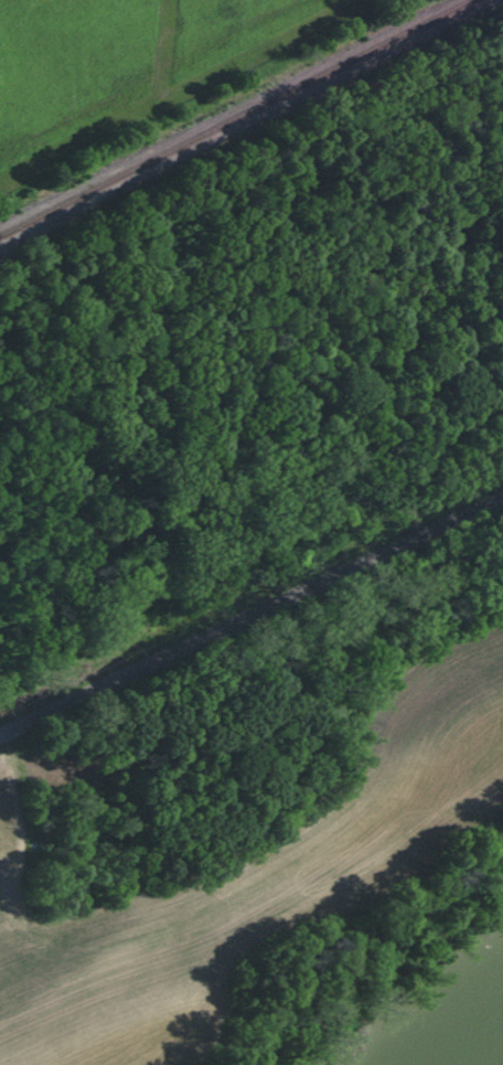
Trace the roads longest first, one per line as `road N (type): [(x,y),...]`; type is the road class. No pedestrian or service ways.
road 1 (residential): [(0,731),(502,480)]

